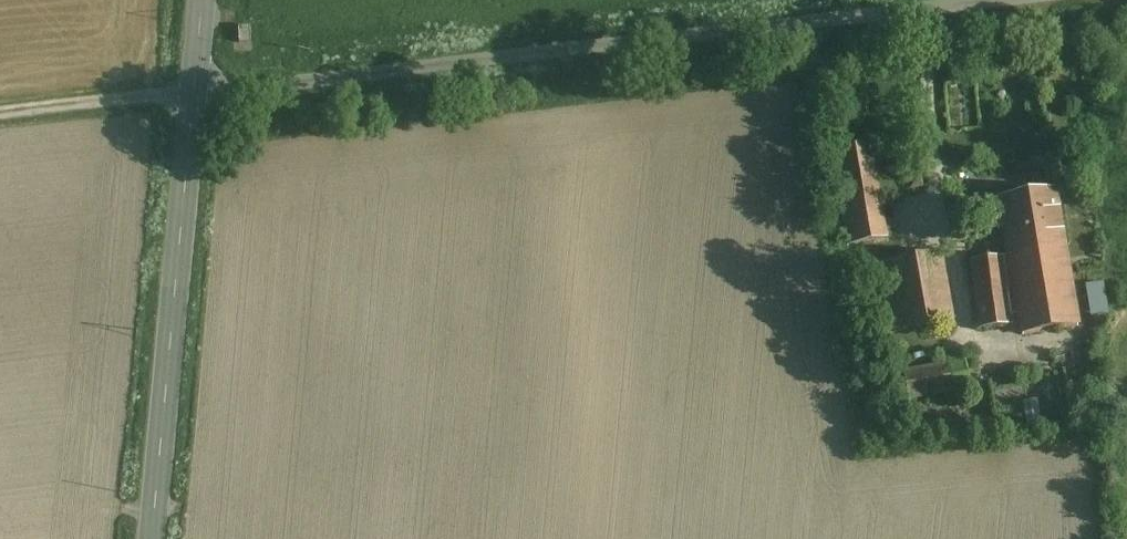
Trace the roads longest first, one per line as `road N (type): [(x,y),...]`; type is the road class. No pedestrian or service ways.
road 1 (unclassified): [(1008,0),(194,91)]
road 2 (tertiary): [(194,91),(152,538)]
road 3 (track): [(194,91),(0,113)]

